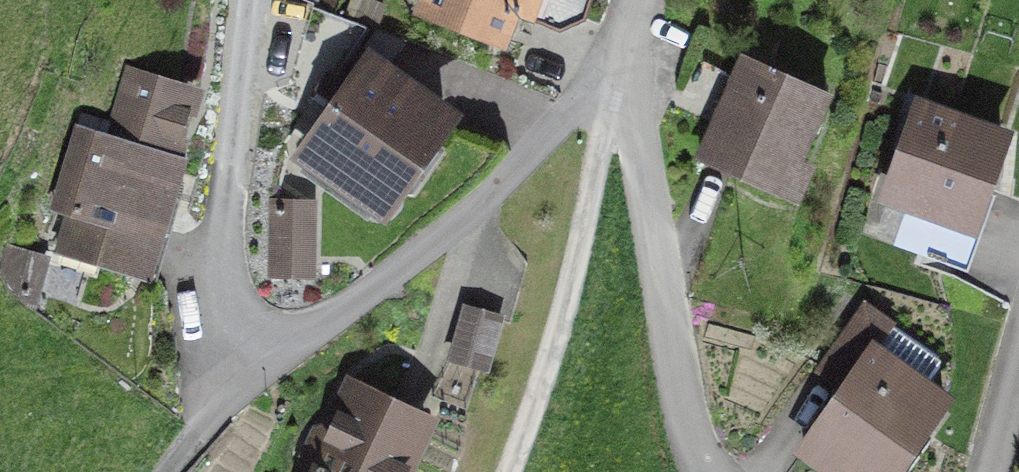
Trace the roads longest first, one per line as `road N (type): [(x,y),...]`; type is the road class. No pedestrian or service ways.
road 1 (residential): [(264,0),(229,321),(260,368),(387,294),(583,127),(634,63)]
road 2 (residential): [(634,63),(669,245),(677,347),(696,447),(710,471)]
road 3 (track): [(521,471),(636,75)]
road 4 (track): [(171,471),(260,368)]

